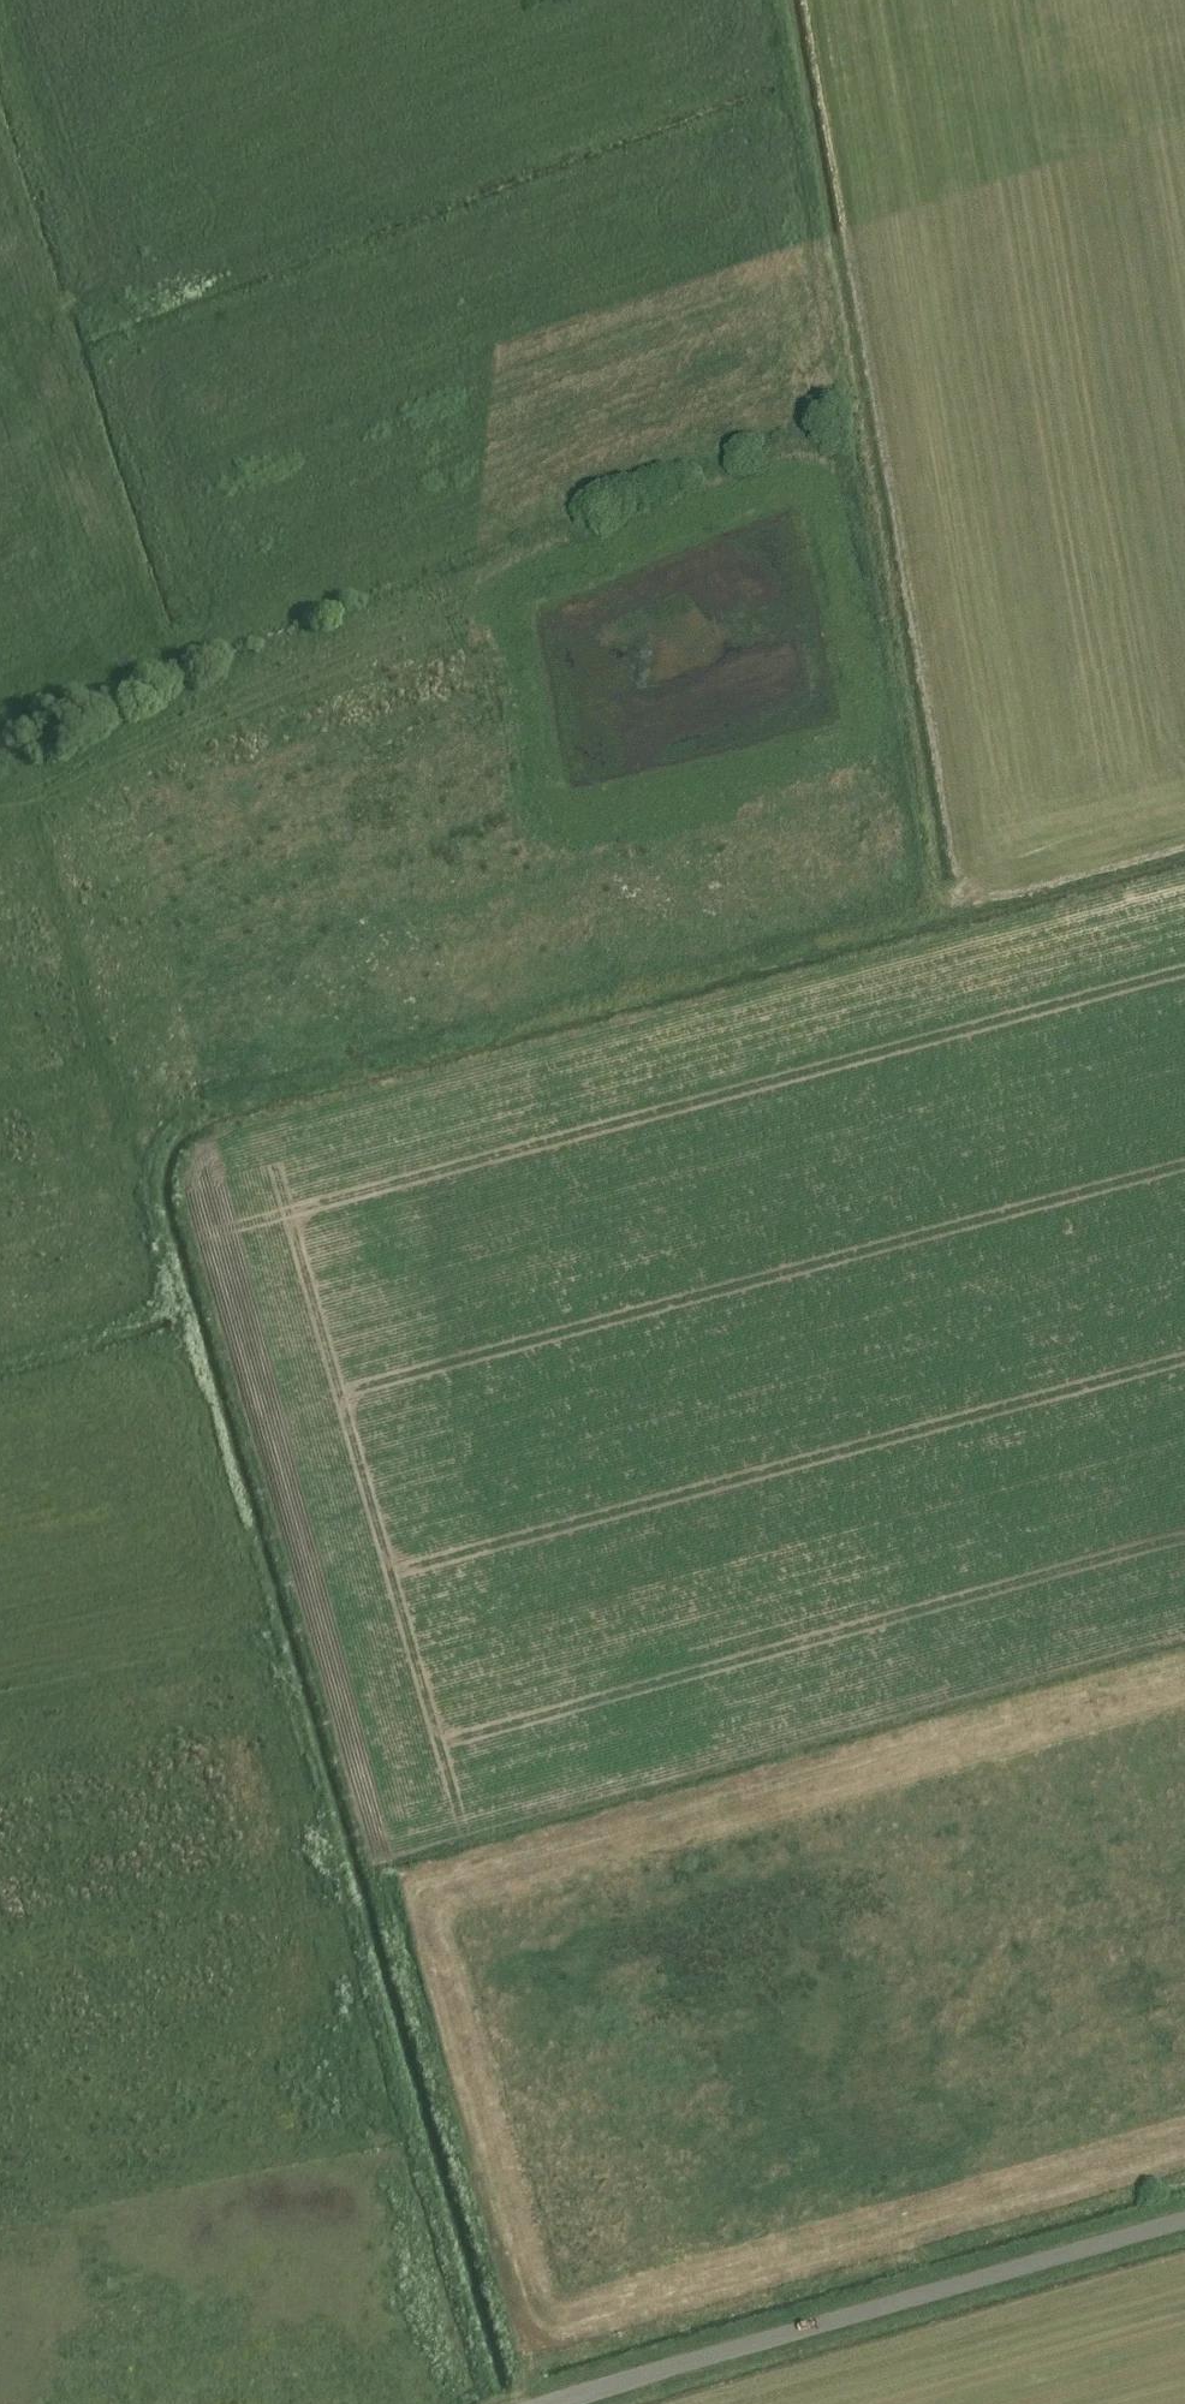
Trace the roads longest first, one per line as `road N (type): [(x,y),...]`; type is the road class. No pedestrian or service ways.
road 1 (unclassified): [(557,2403),(1184,2222)]

